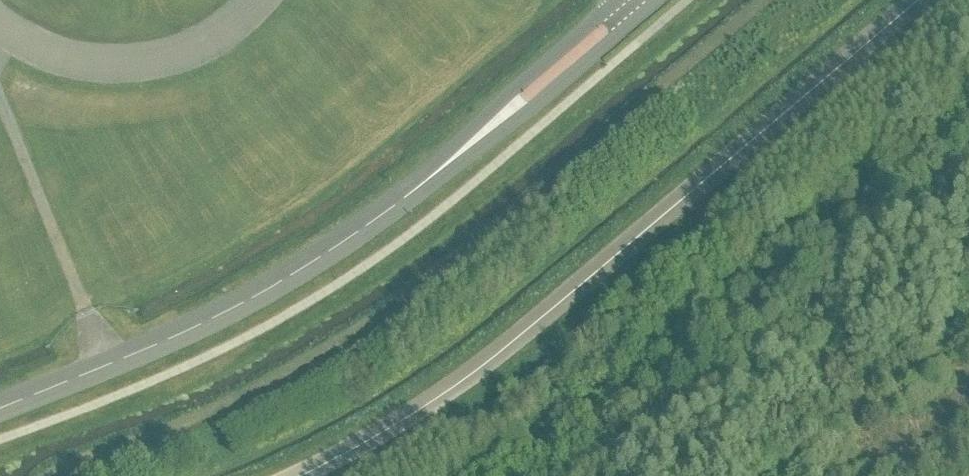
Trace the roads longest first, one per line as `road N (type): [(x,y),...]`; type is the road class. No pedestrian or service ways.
road 1 (tertiary): [(0,410),(219,318),(296,276),(451,161)]
road 2 (tertiary): [(451,161),(538,105),(659,0)]
road 3 (tertiary): [(618,0),(486,119),(451,161)]

